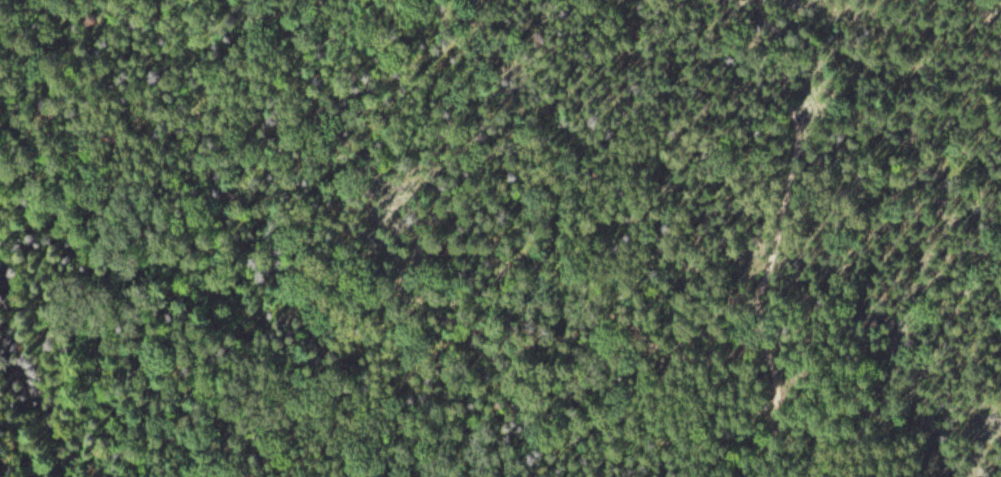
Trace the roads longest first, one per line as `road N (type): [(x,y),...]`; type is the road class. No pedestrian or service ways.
road 1 (track): [(785,476),(757,304),(801,110),(757,0)]

